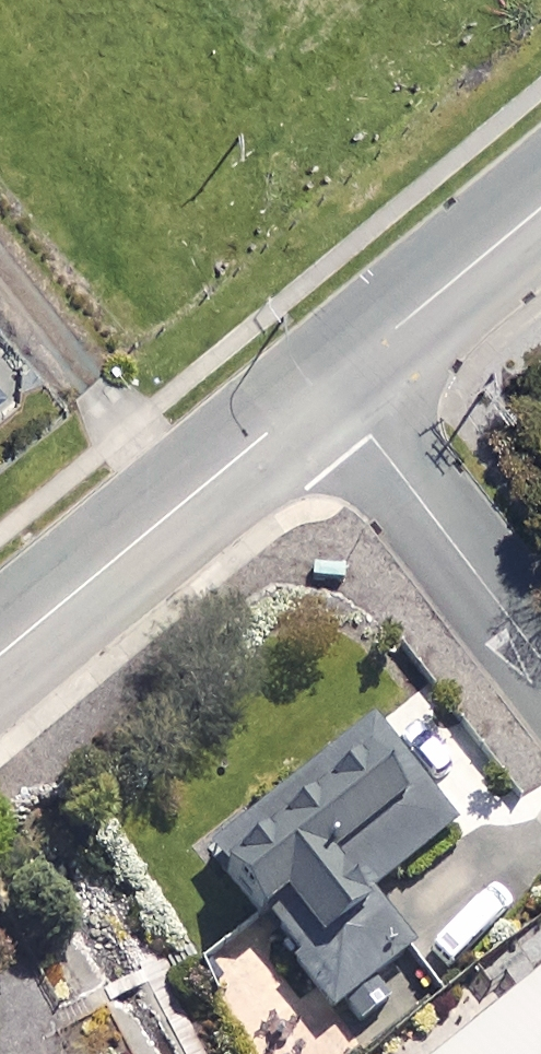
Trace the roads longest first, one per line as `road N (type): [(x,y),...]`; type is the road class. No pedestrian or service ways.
road 1 (tertiary): [(0,658),(330,386)]
road 2 (residential): [(540,660),(330,386)]
road 3 (tertiary): [(330,386),(540,209)]

